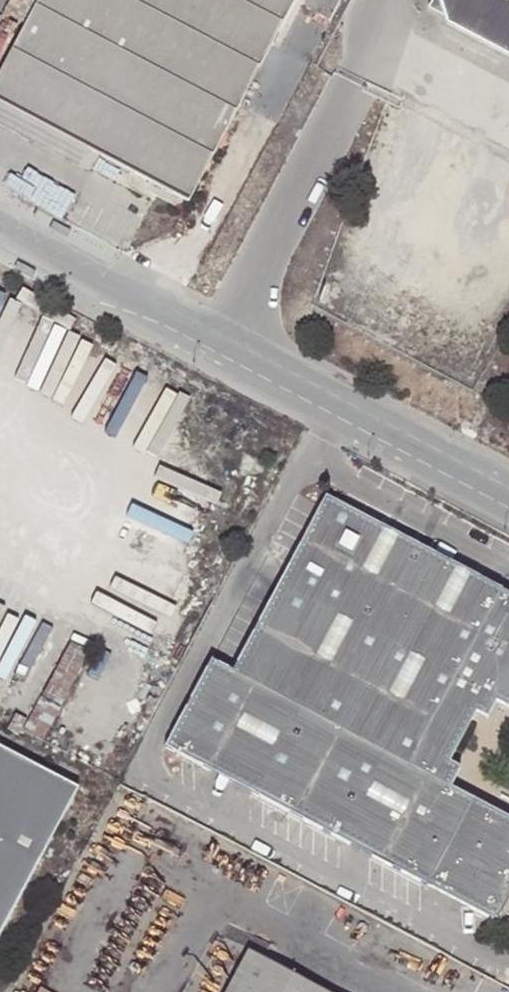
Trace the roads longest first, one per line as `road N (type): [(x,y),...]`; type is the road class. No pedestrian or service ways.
road 1 (unclassified): [(0,231),(508,492)]

